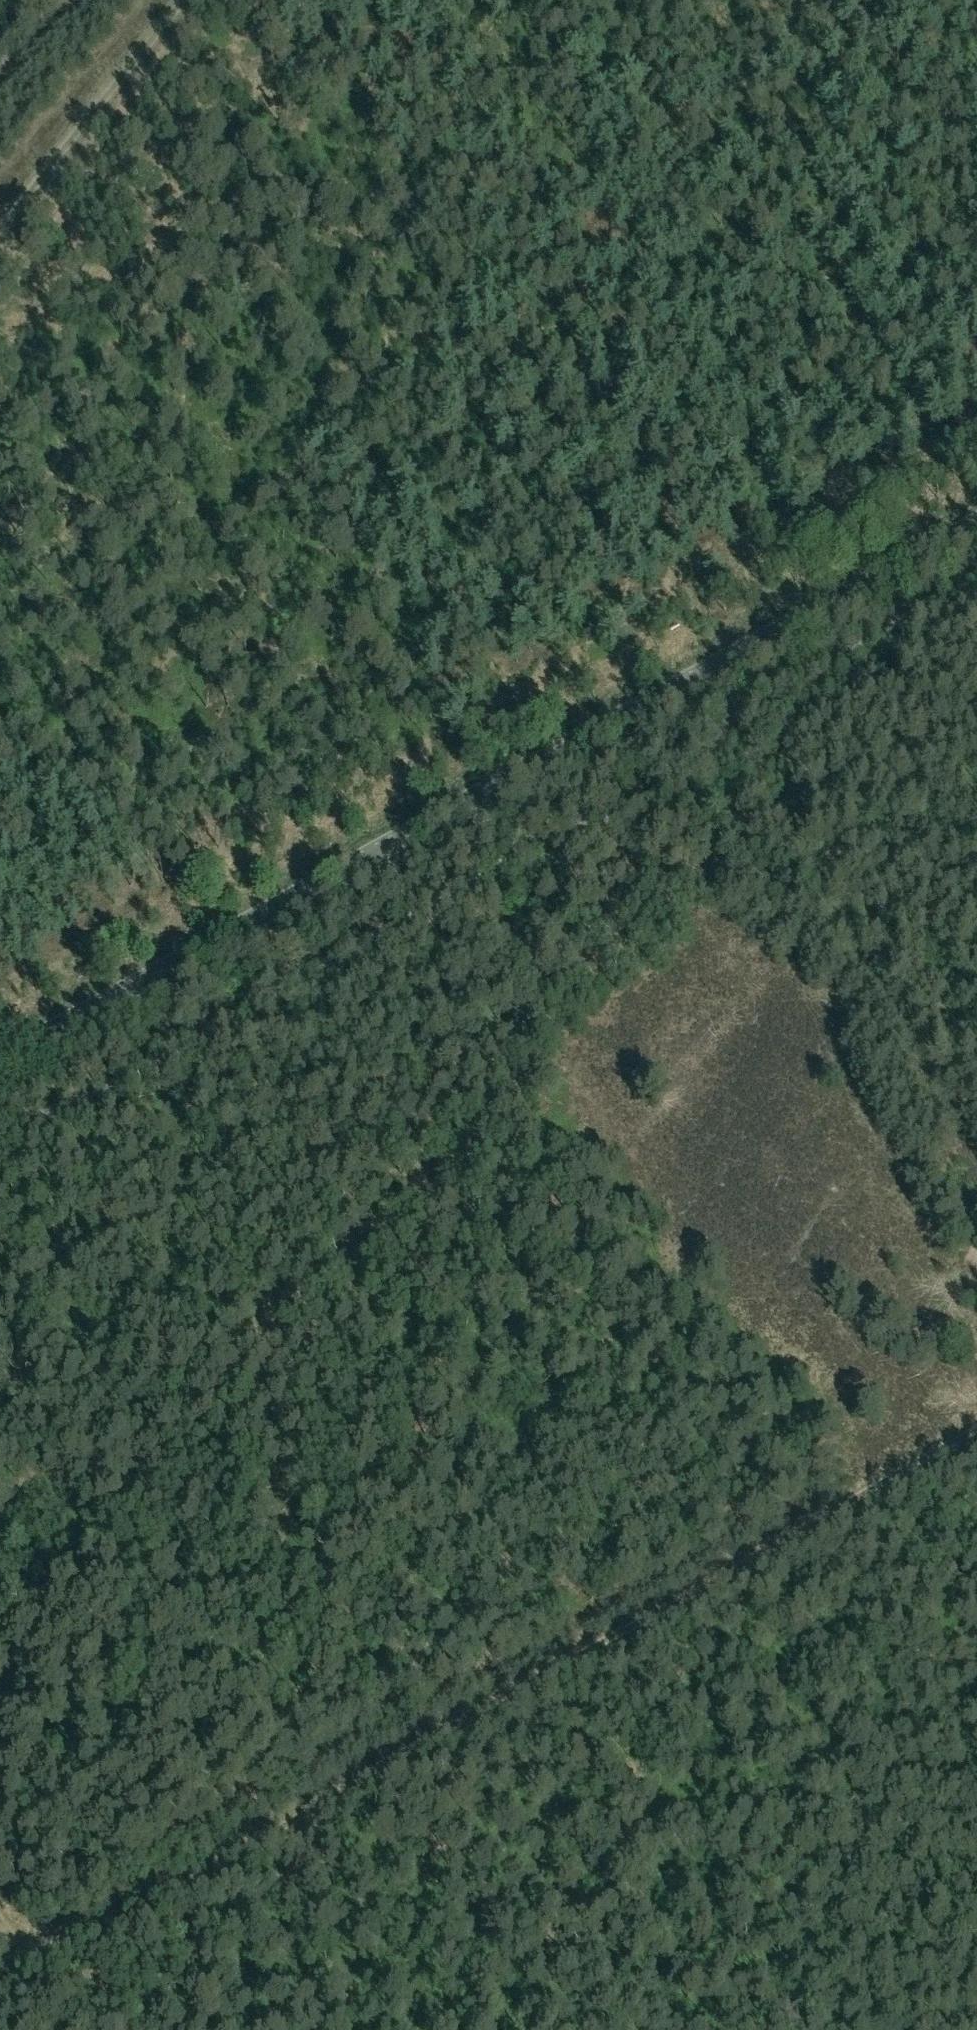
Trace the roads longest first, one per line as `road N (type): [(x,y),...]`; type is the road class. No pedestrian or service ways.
road 1 (track): [(0,1923),(28,1945),(80,1937),(976,1428)]
road 2 (tertiary): [(0,1064),(976,523)]
road 3 (track): [(182,0),(0,226)]

